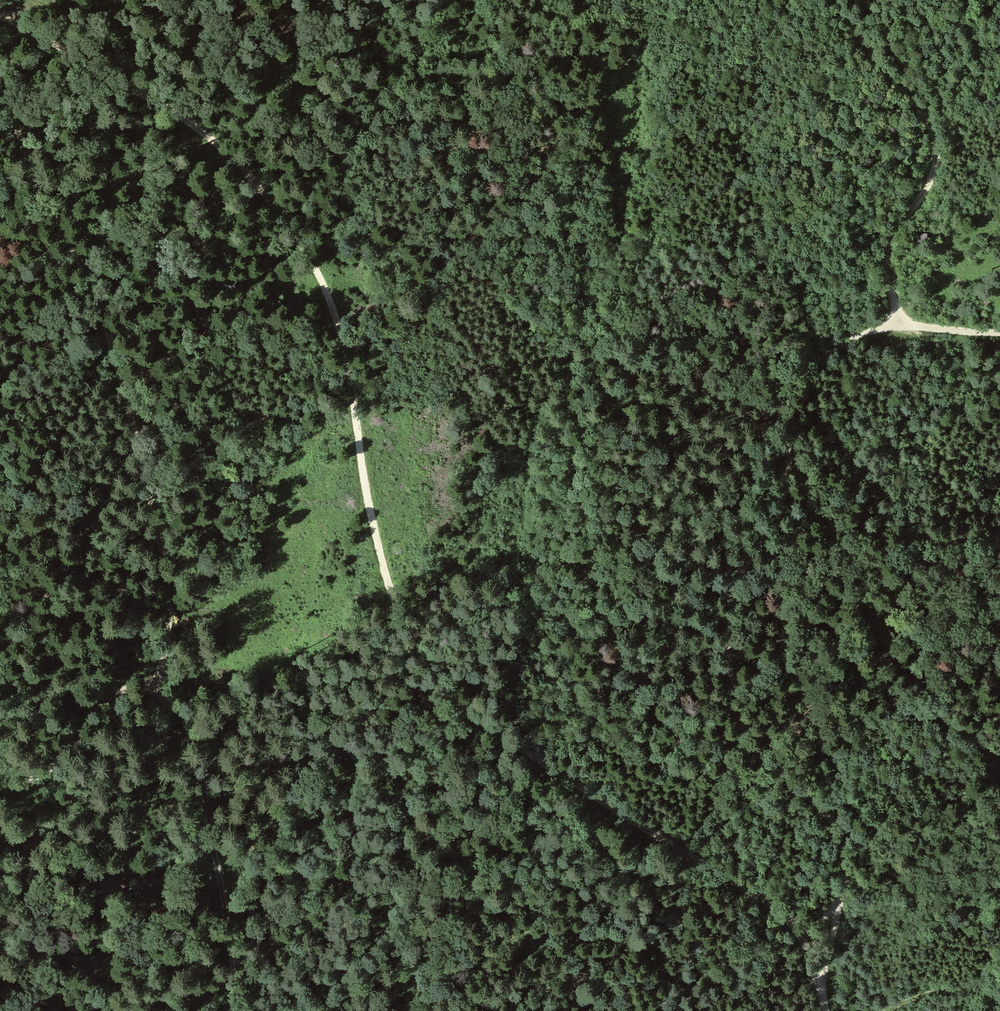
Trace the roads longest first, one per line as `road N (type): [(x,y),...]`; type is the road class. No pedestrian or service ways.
road 1 (track): [(799,932),(460,705),(373,541),(361,499),(352,391),(309,248),(238,164),(133,79),(0,18)]
road 2 (track): [(83,1010),(96,994),(135,808),(171,705),(161,496),(120,341),(0,63)]
road 3 (track): [(902,324),(840,345),(811,371),(790,422),(776,507),(732,611),(747,714),(845,842),(836,906),(799,932)]
road 4 (track): [(830,0),(918,105),(936,142),(928,191),(889,244),(902,324)]
road 5 (track): [(171,705),(207,773),(235,946),(234,1010)]
road 6 (track): [(0,785),(26,783),(54,767),(107,697),(166,684)]
road 7 (track): [(887,1010),(977,980),(999,913)]

